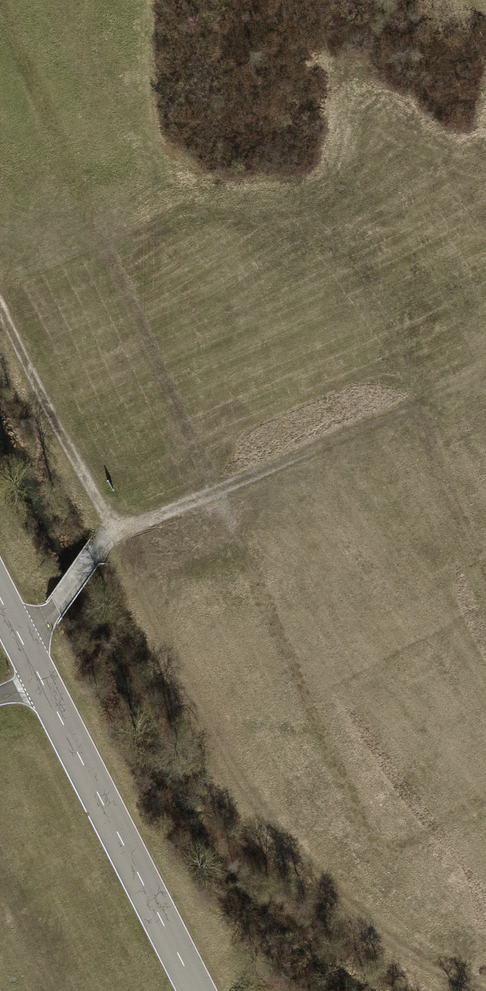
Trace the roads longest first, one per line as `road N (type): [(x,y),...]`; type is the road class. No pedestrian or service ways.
road 1 (track): [(461,990),(346,920),(253,813),(113,533),(220,491),(97,228)]
road 2 (track): [(0,302),(113,533),(27,648)]

